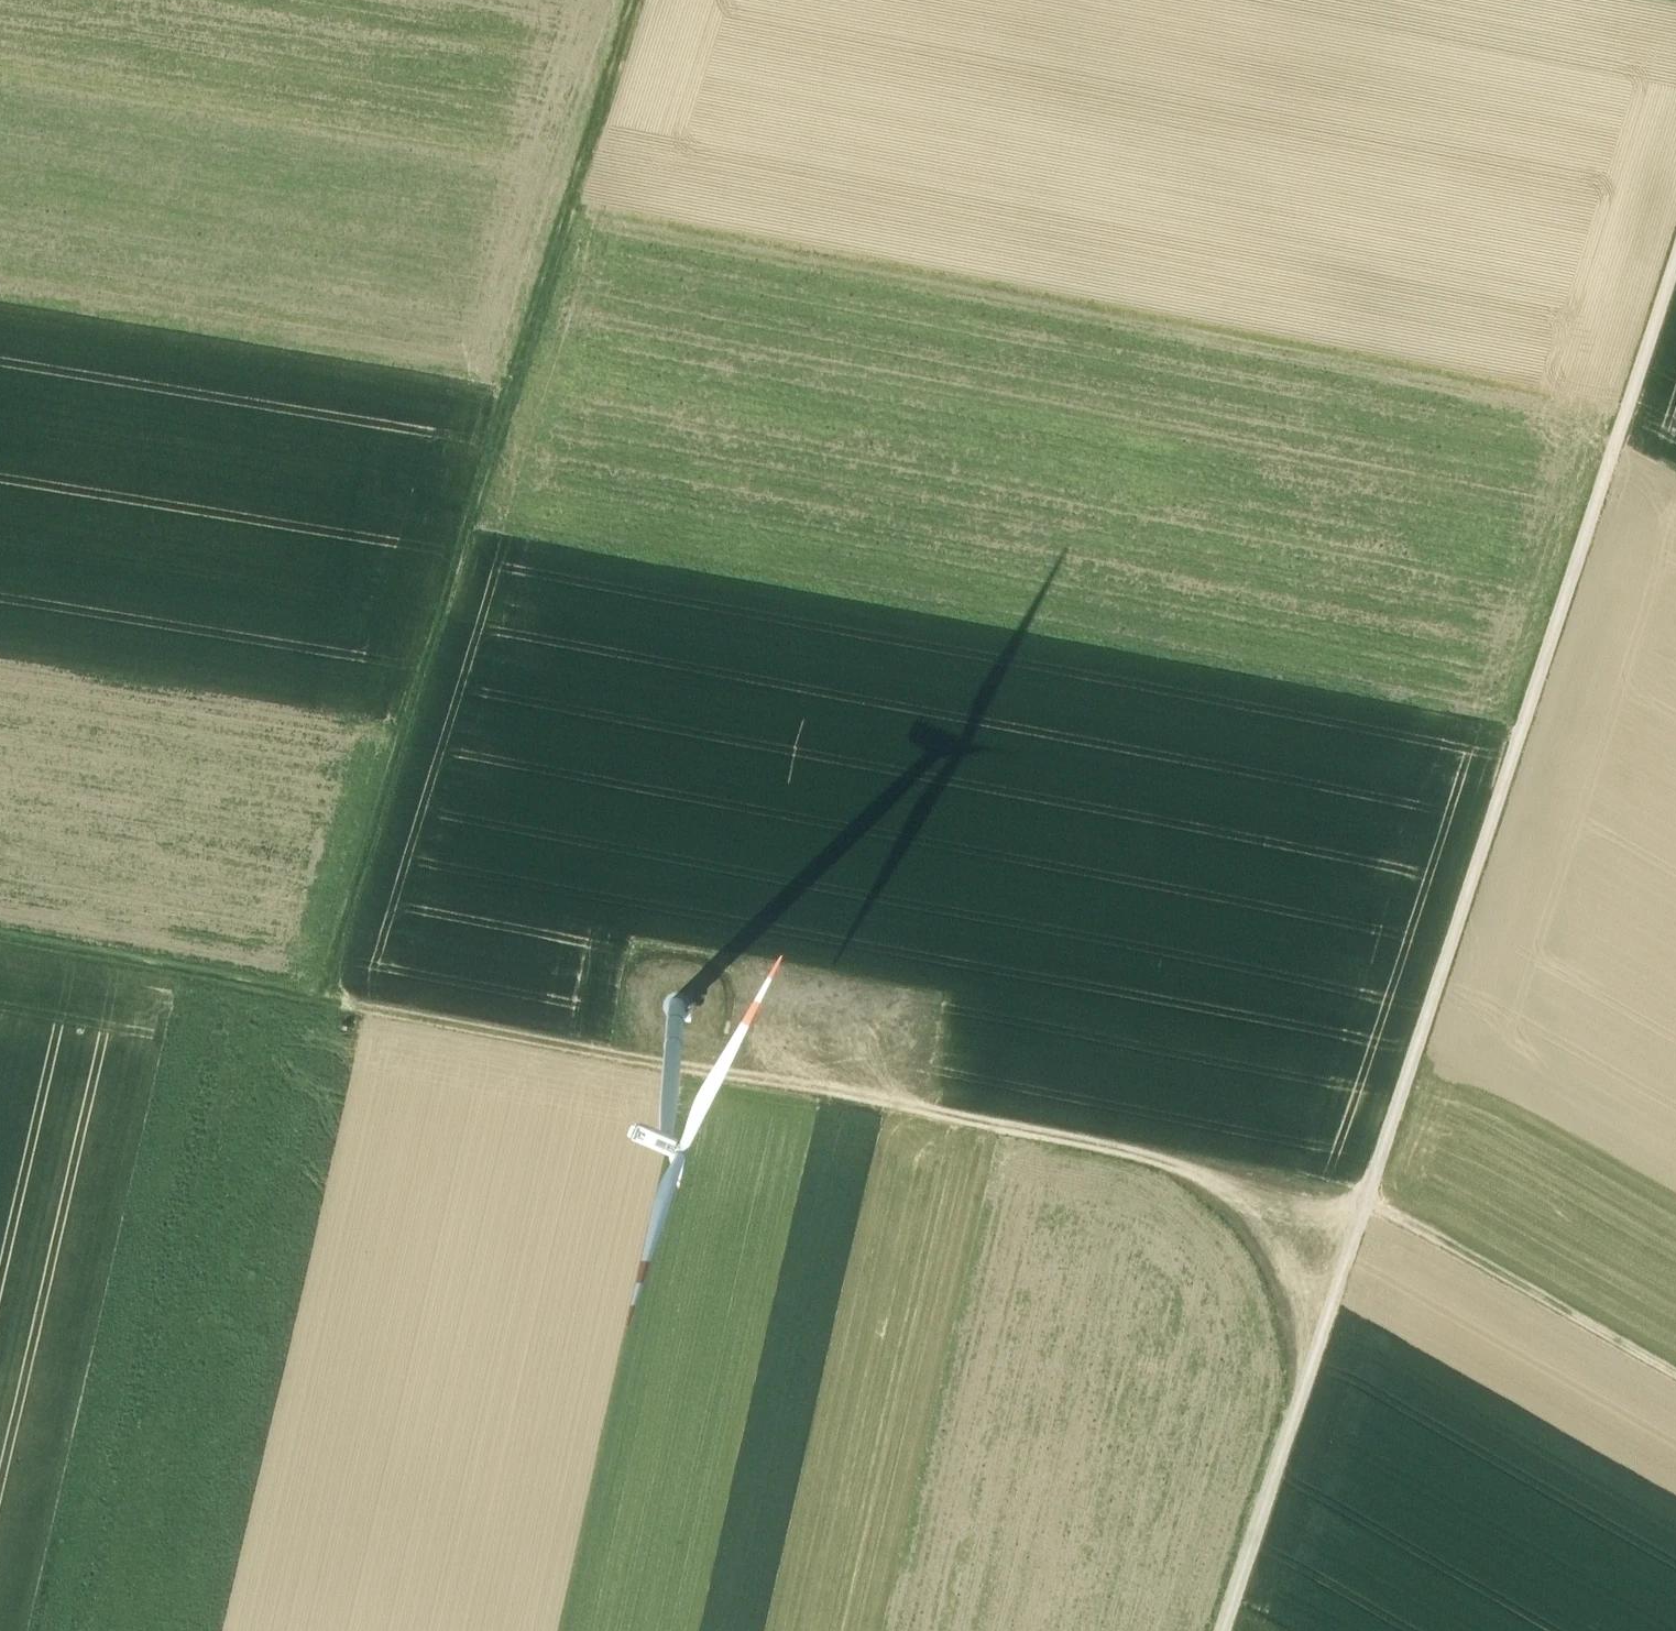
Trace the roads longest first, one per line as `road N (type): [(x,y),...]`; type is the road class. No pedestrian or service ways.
road 1 (track): [(0,938),(1368,1195),(1675,1375)]
road 2 (track): [(1224,1630),(1675,262)]
road 3 (track): [(315,998),(638,0)]

